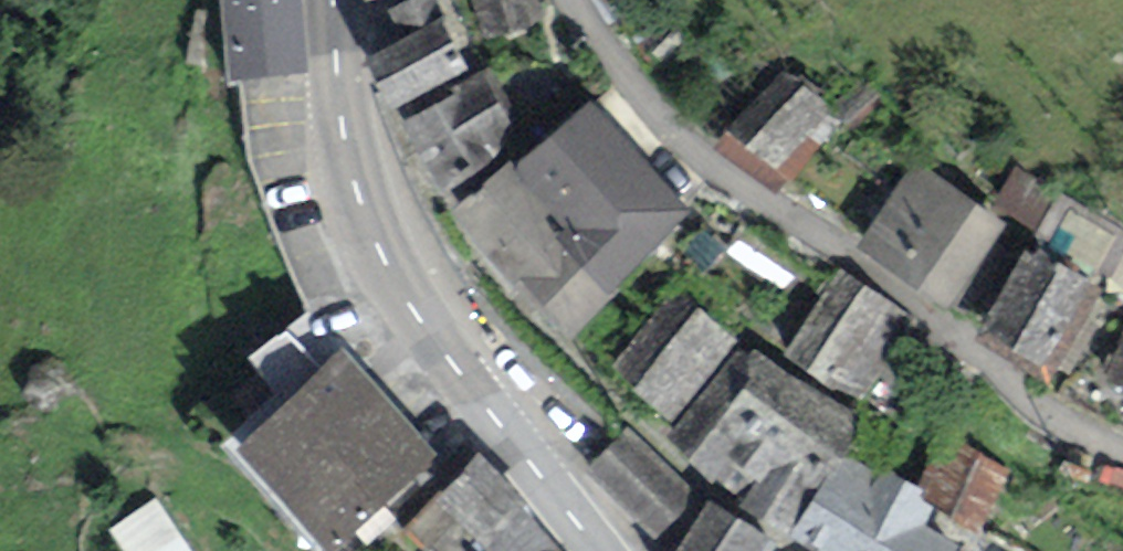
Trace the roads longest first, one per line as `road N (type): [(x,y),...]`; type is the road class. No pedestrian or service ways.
road 1 (residential): [(578,0),(610,57),(684,153),(892,289),(1027,406),(1122,449)]
road 2 (tertiary): [(595,550),(431,335),(377,241),(348,152),(334,0)]

